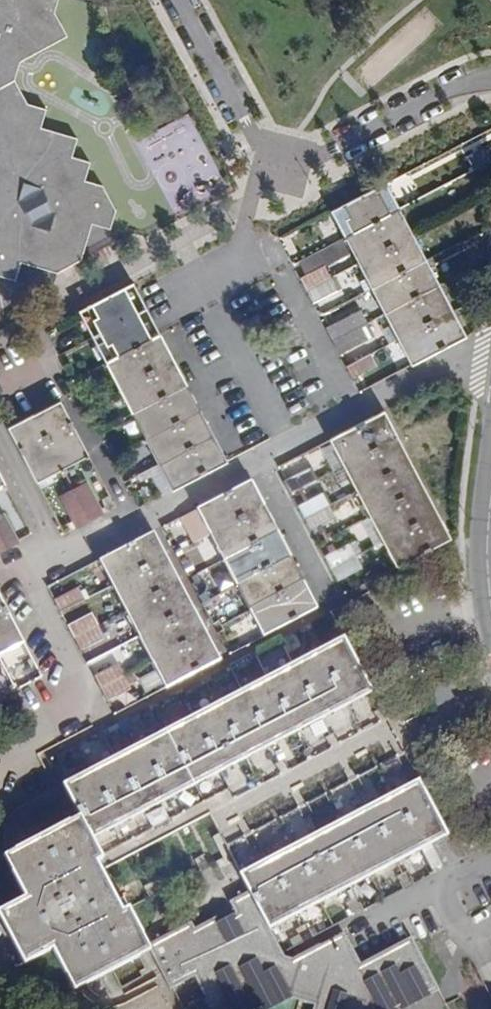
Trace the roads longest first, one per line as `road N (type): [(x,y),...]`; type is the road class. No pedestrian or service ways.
road 1 (residential): [(51,543),(61,561),(256,461)]
road 2 (residential): [(256,461),(330,605)]
road 3 (residential): [(348,938),(490,865)]
road 4 (residential): [(279,449),(205,310)]
road 5 (residential): [(351,413),(279,273)]
road 6 (residential): [(351,413),(431,372),(490,361)]
road 7 (residential): [(6,566),(67,683)]
road 8 (residential): [(490,613),(483,549),(490,490)]

